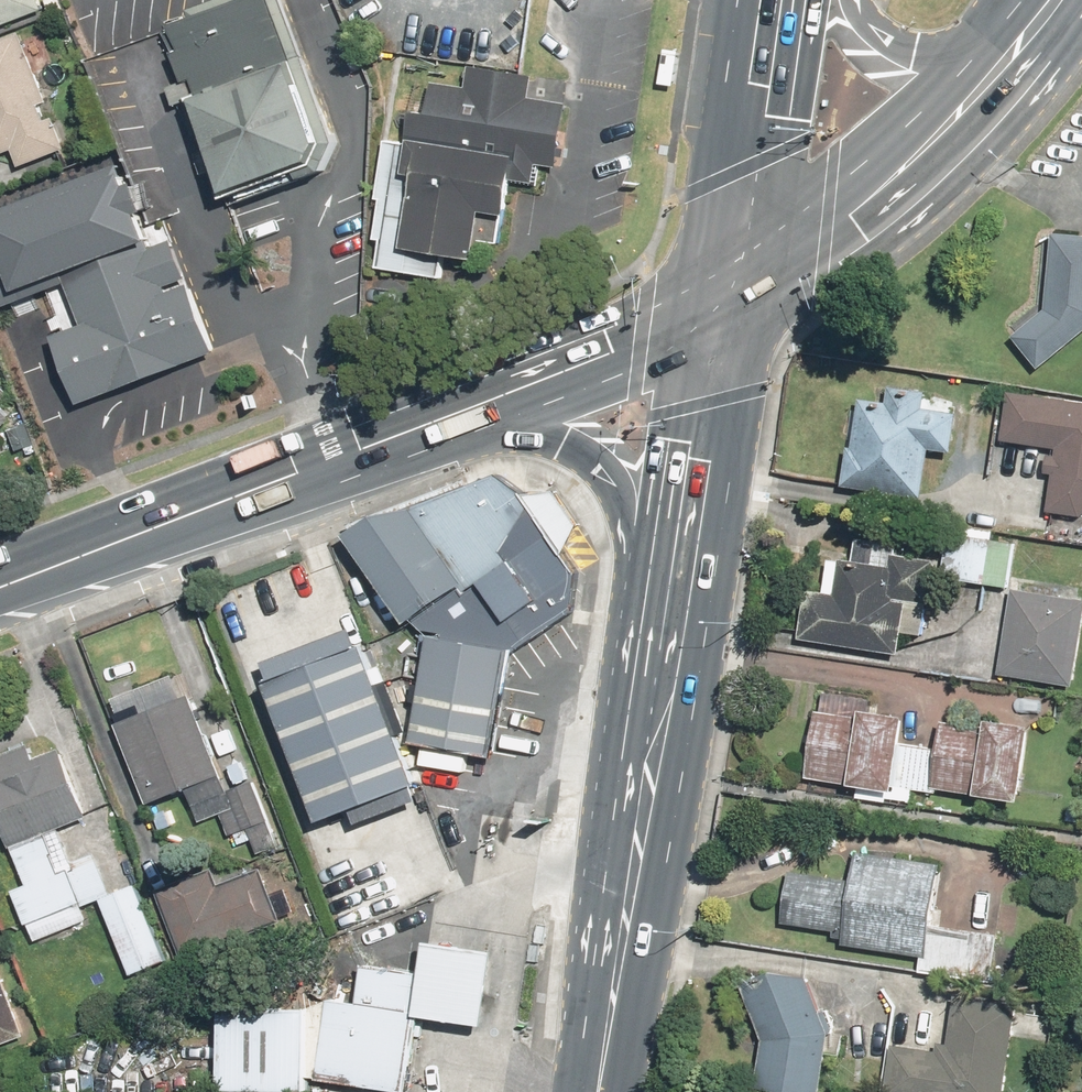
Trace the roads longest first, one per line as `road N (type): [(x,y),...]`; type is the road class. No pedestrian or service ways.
road 1 (primary): [(599,1091),(671,644)]
road 2 (primary): [(400,435),(0,588)]
road 3 (primary): [(671,644),(622,501),(581,451),(521,436),(400,435)]
road 4 (secondary): [(720,305),(826,238),(925,145),(1008,49)]
road 5 (primary): [(720,305),(400,435)]
road 6 (primary): [(671,644),(720,305)]
road 7 (primary): [(720,305),(765,0)]
road 8 (primary): [(847,0),(870,34),(916,55),(1008,49)]

